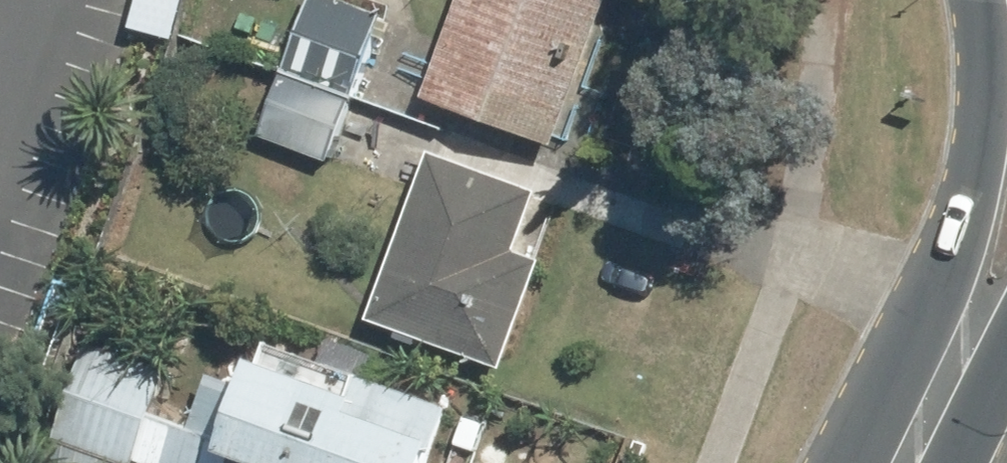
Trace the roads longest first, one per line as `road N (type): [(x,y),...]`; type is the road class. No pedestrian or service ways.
road 1 (secondary): [(851,462),(975,179),(990,0)]
road 2 (secondary): [(1006,340),(943,462)]

